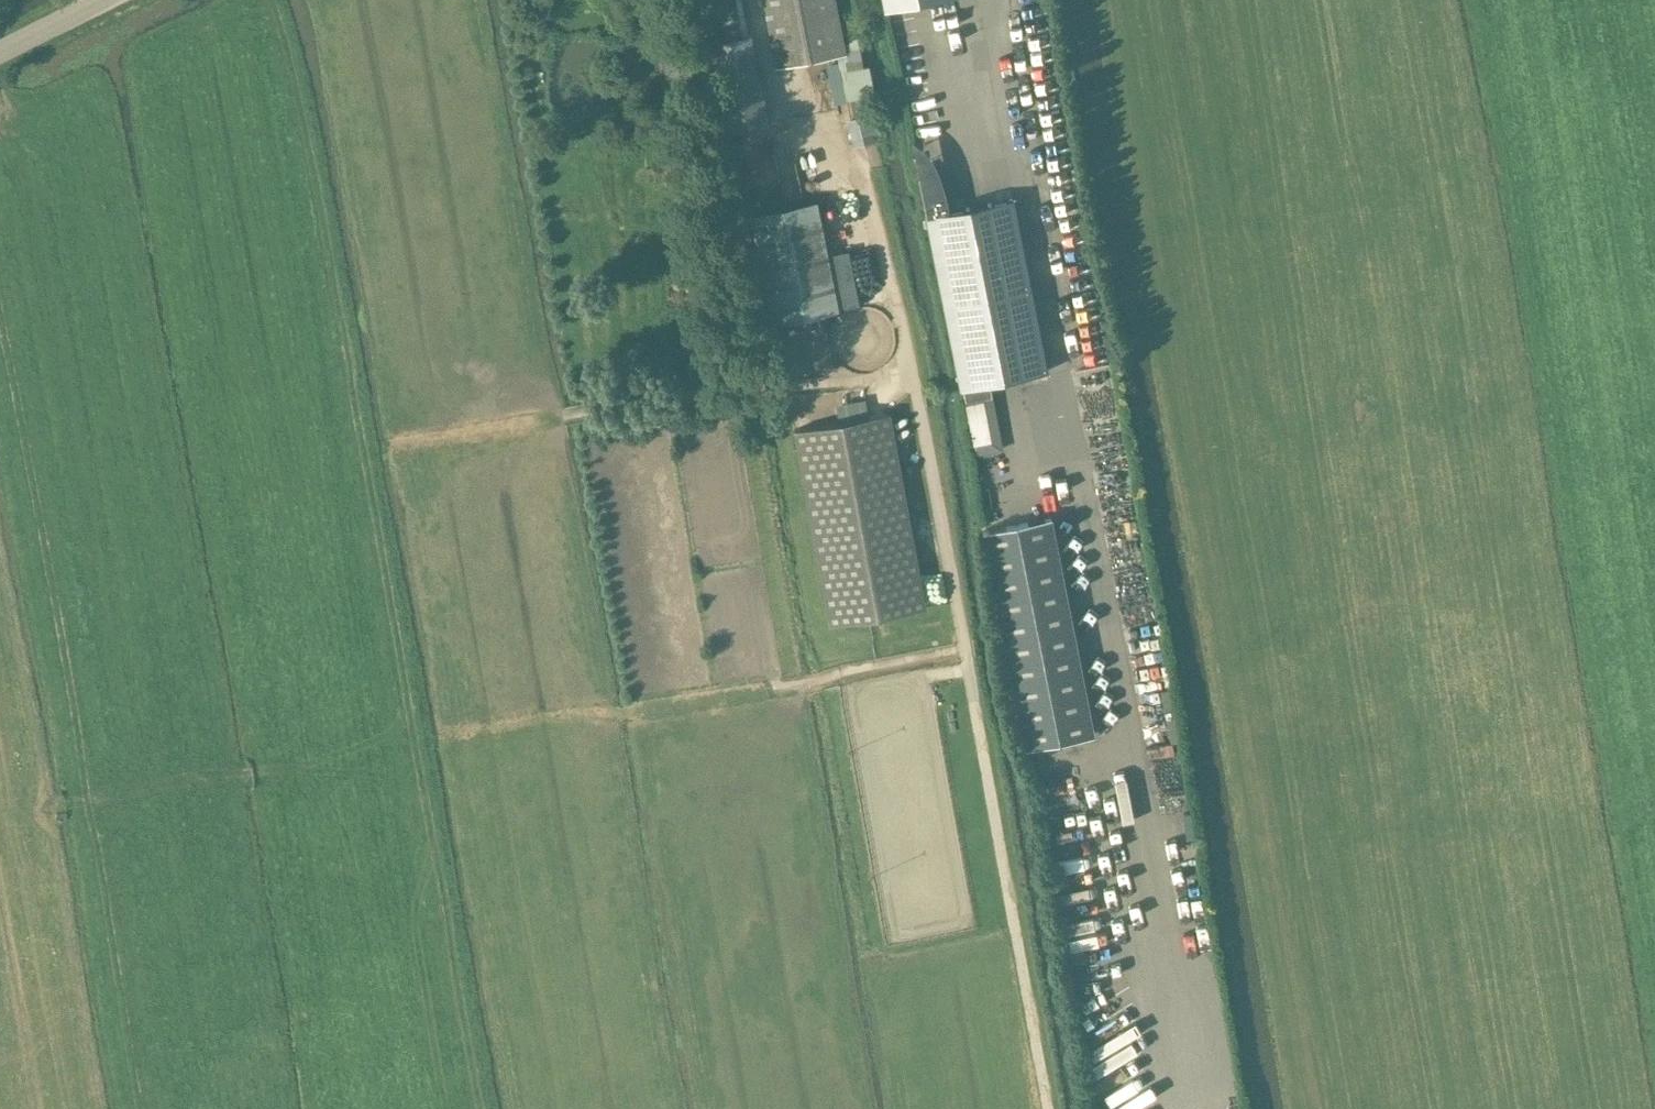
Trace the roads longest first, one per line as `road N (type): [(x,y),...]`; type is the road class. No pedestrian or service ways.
road 1 (track): [(1049,1108),(917,376)]
road 2 (tertiary): [(0,57),(112,0)]

